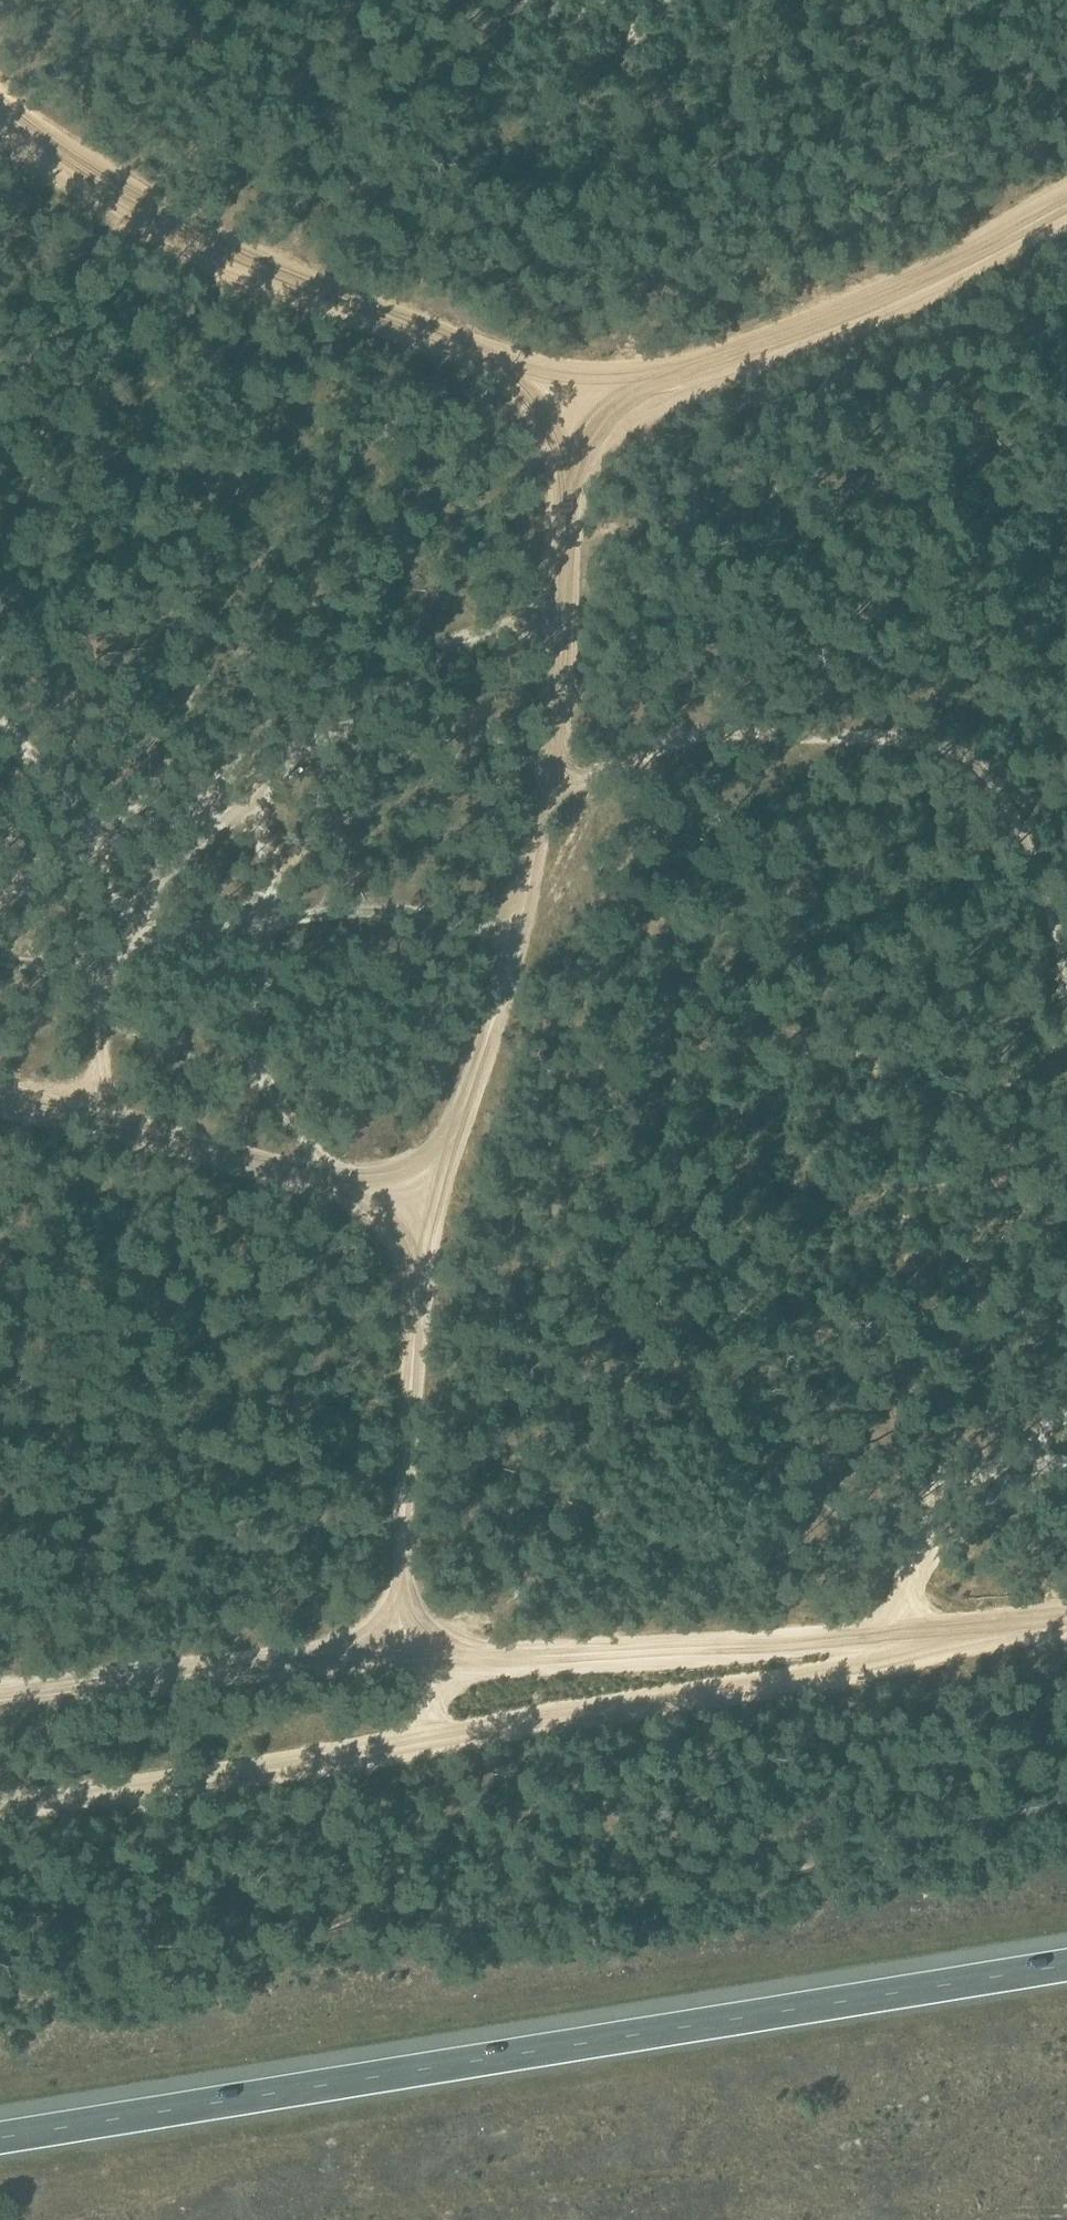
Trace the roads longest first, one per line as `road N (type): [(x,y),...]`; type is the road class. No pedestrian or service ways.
road 1 (motorway): [(1066,1964),(0,2136)]

